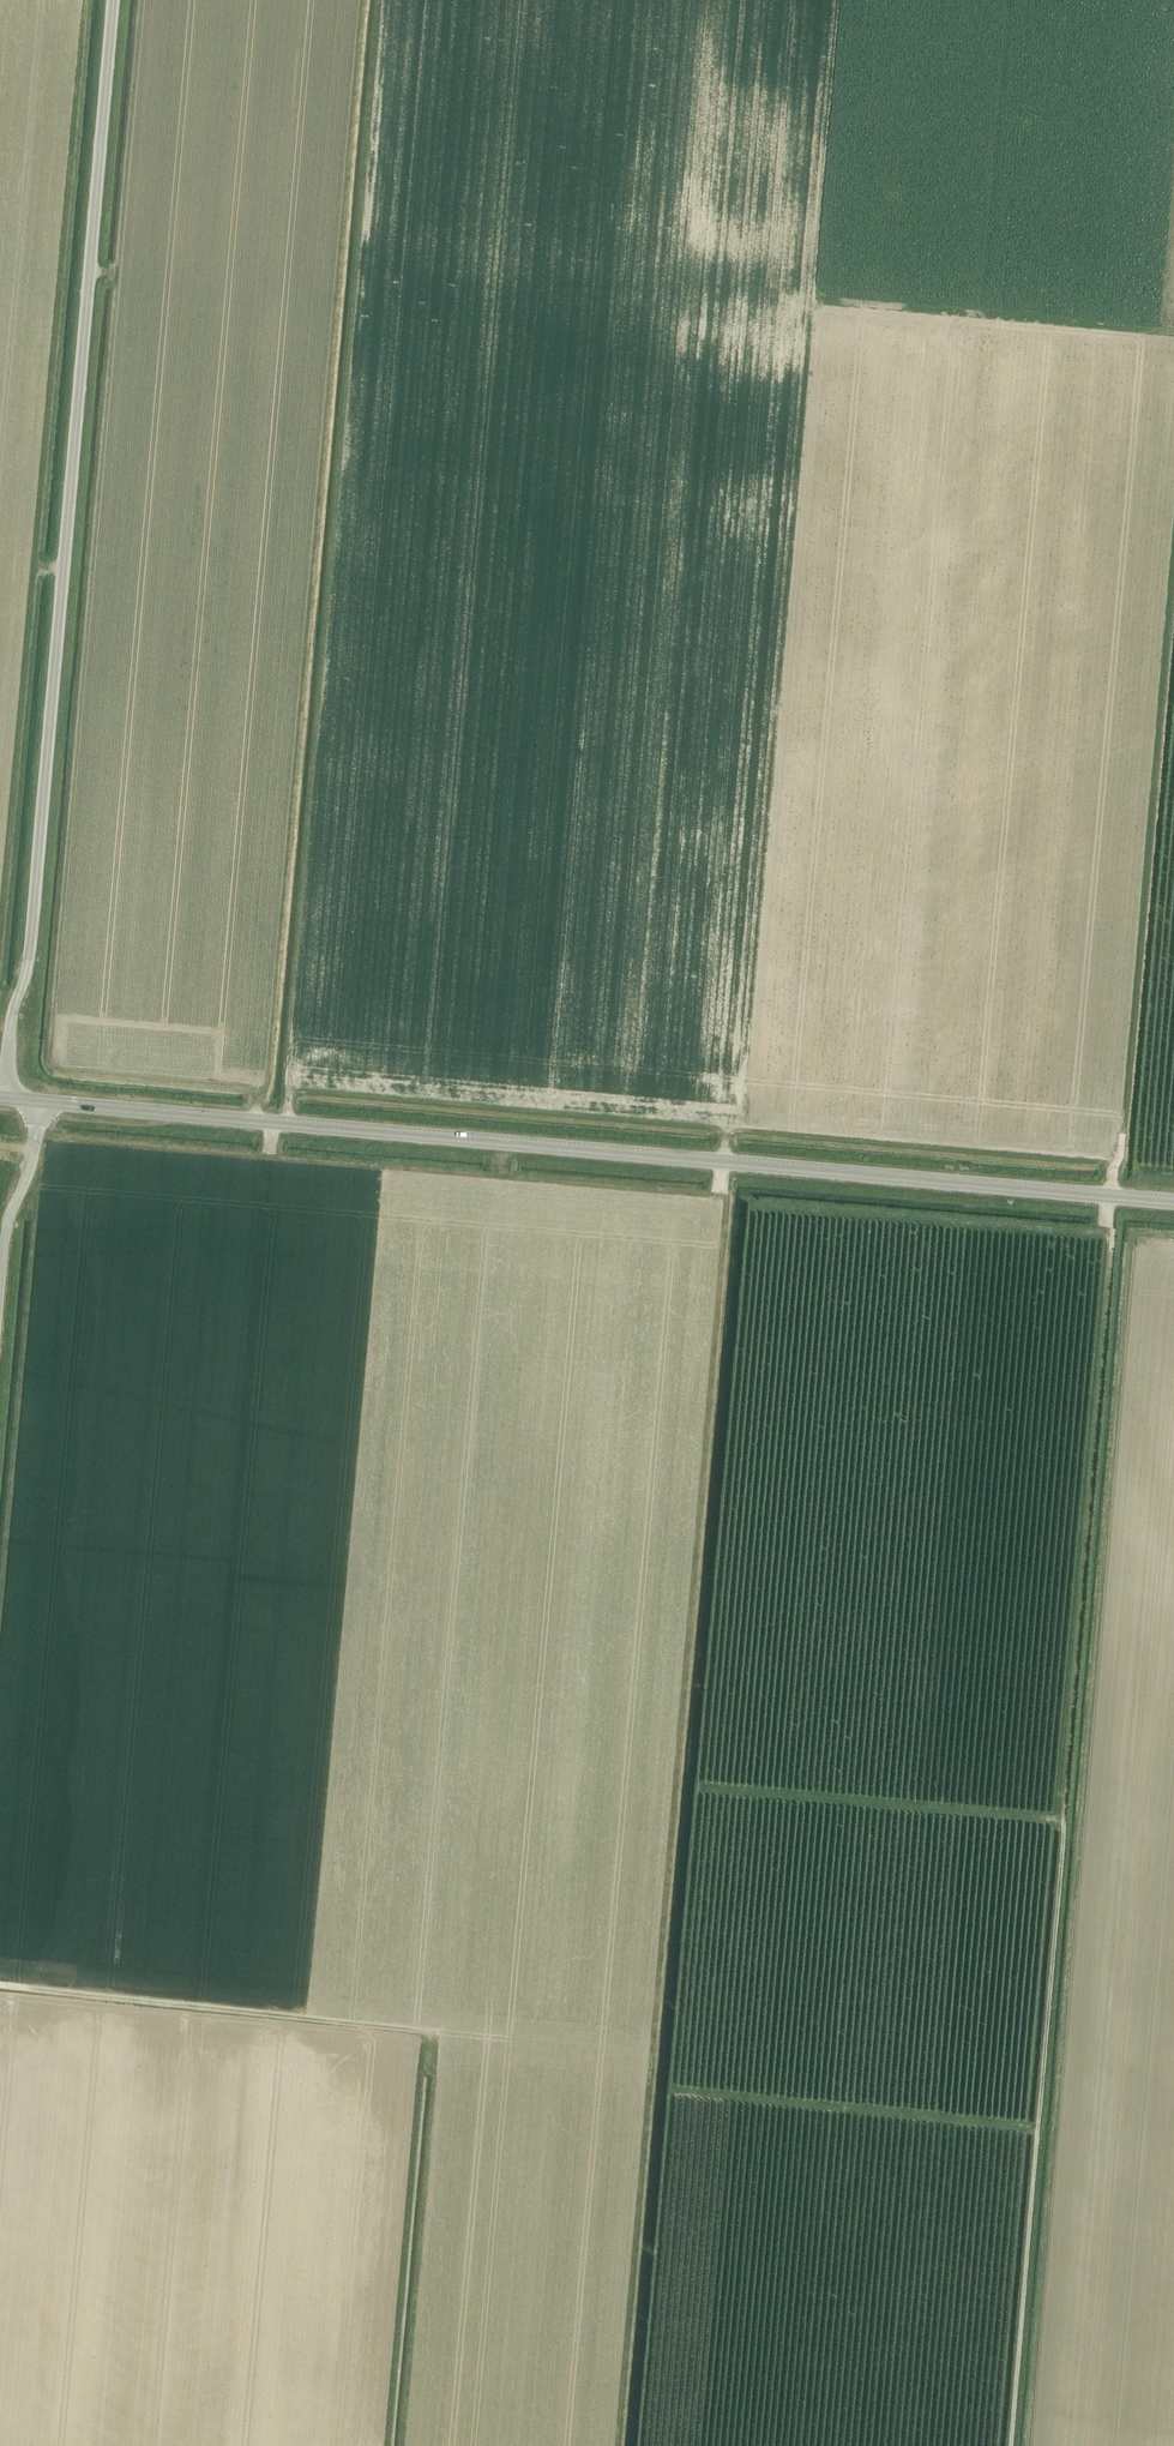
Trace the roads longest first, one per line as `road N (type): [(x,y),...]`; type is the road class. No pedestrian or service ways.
road 1 (track): [(1010,2445),(1110,1198)]
road 2 (secondary): [(1173,1203),(42,1103)]
road 3 (unclassified): [(5,1099),(11,1020),(29,962),(113,0)]
road 4 (track): [(437,2032),(0,1986)]
road 5 (unclassified): [(0,1295),(5,1235),(32,1164),(42,1103)]

